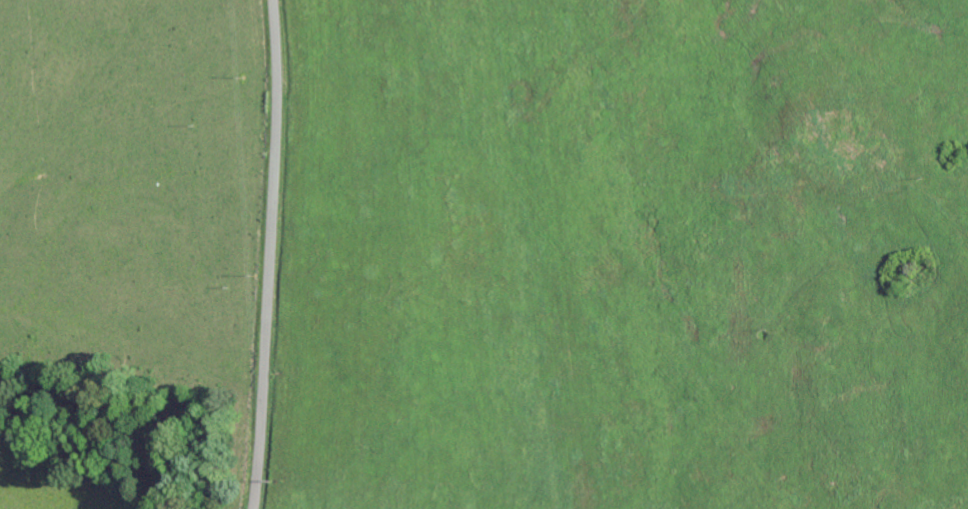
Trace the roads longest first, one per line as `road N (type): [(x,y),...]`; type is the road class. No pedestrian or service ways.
road 1 (residential): [(256,508),(278,120),(274,0)]

